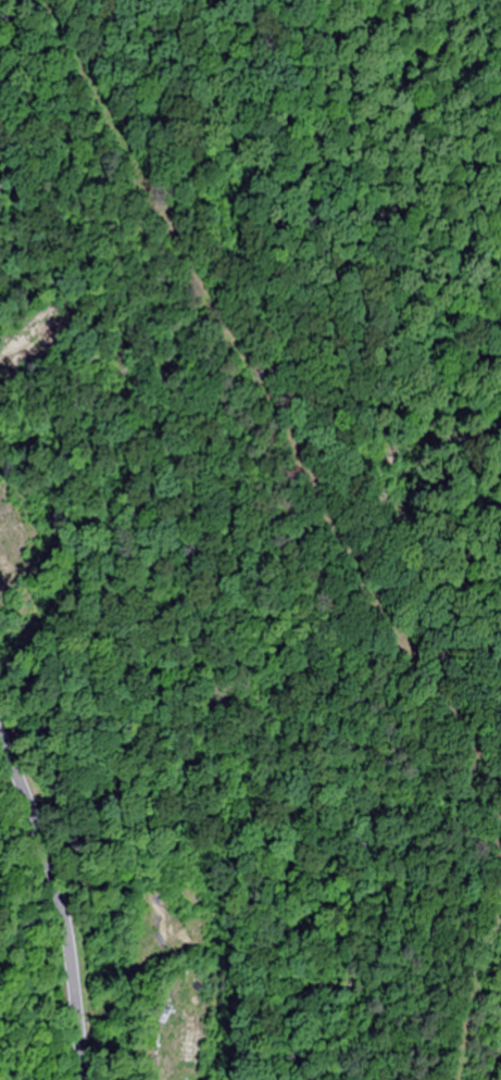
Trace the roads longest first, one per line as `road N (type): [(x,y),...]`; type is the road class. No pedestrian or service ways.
road 1 (secondary): [(83,1079),(58,933),(0,775)]

